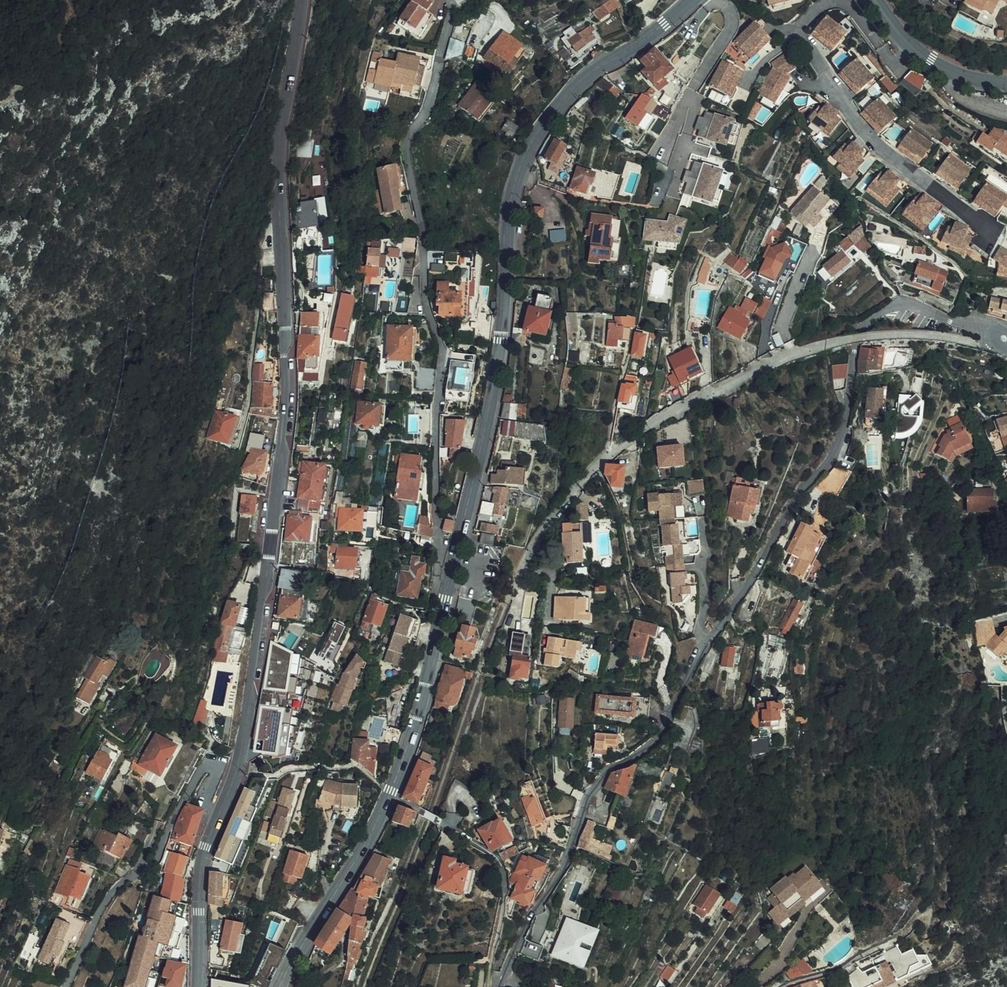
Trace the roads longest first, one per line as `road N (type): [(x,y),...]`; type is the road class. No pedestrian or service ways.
road 1 (secondary): [(693,0),(575,87),(527,152),(509,215),(498,372),(422,701),(367,841),(275,986)]
road 2 (tertiary): [(303,0),(279,151),(284,433),(247,719),(203,857),(199,986)]
road 3 (secondary): [(1006,82),(931,62),(876,0)]

